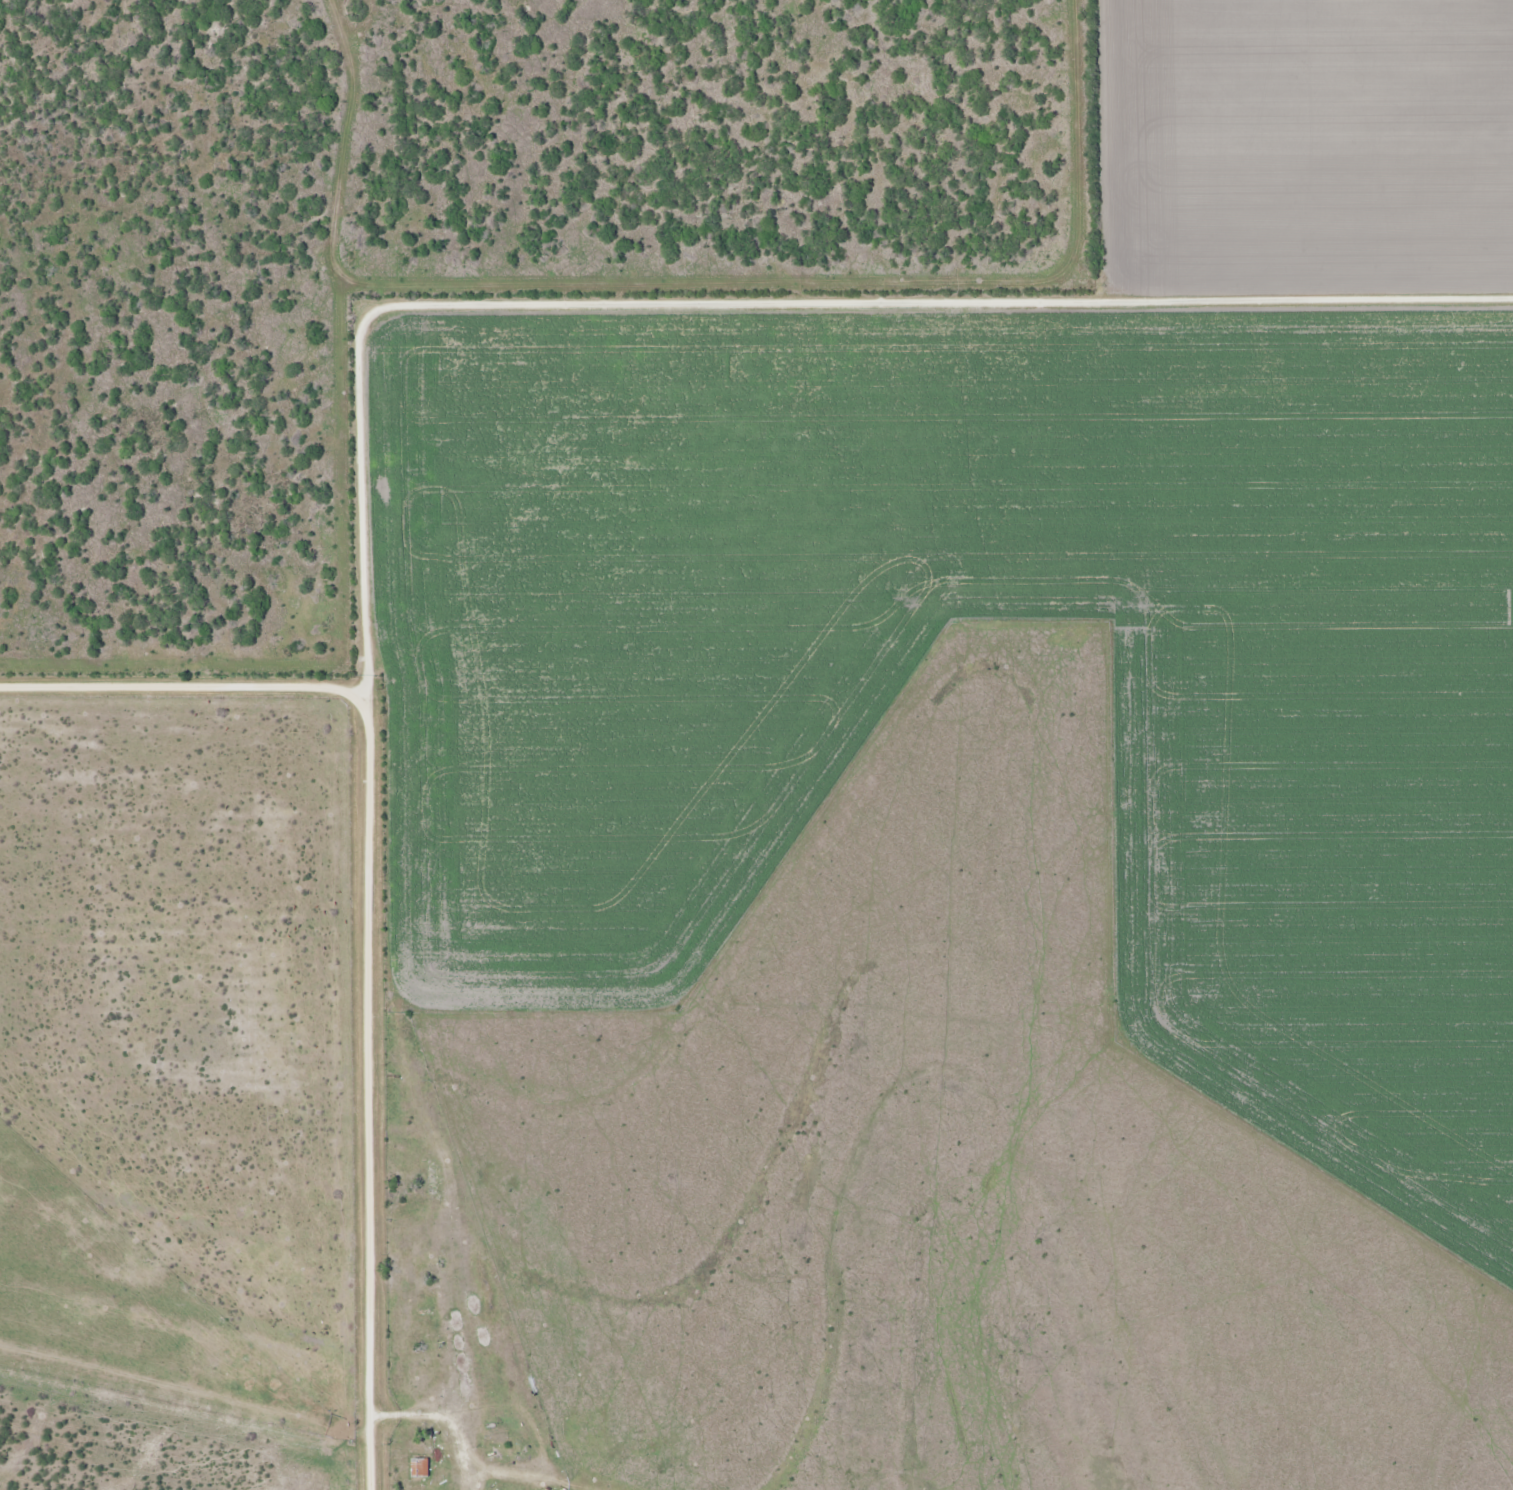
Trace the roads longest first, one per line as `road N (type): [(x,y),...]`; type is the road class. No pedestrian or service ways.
road 1 (residential): [(368,1489),(360,691)]
road 2 (residential): [(360,691),(0,690)]

